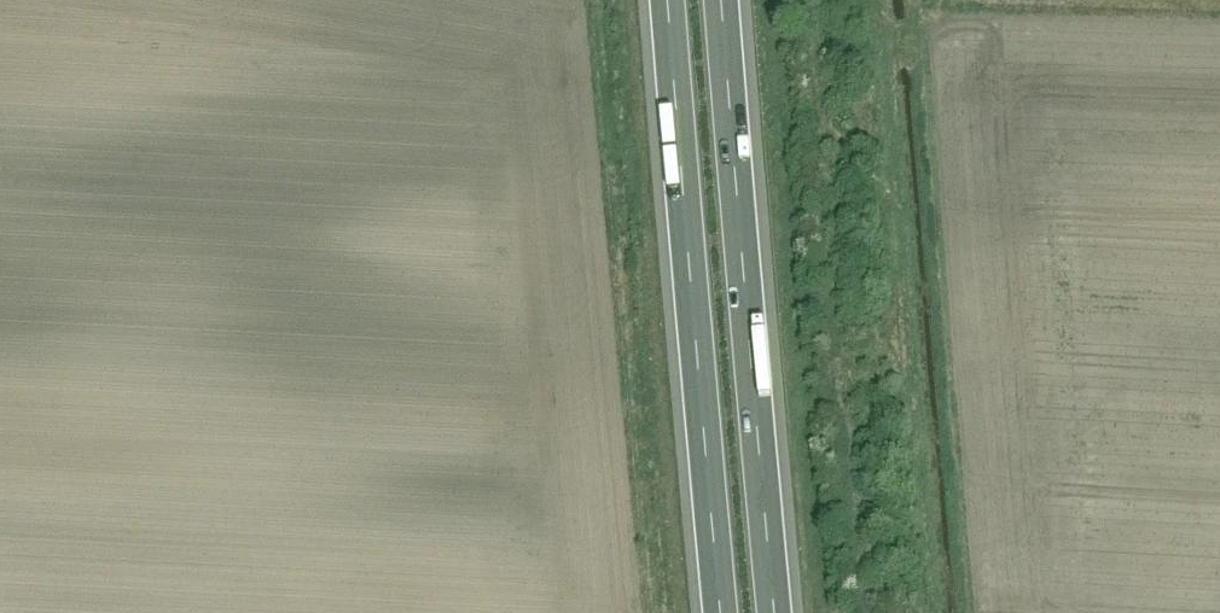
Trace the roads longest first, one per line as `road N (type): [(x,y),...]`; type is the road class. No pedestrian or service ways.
road 1 (motorway): [(669,0),(724,612)]
road 2 (motorway): [(777,612),(723,0)]

